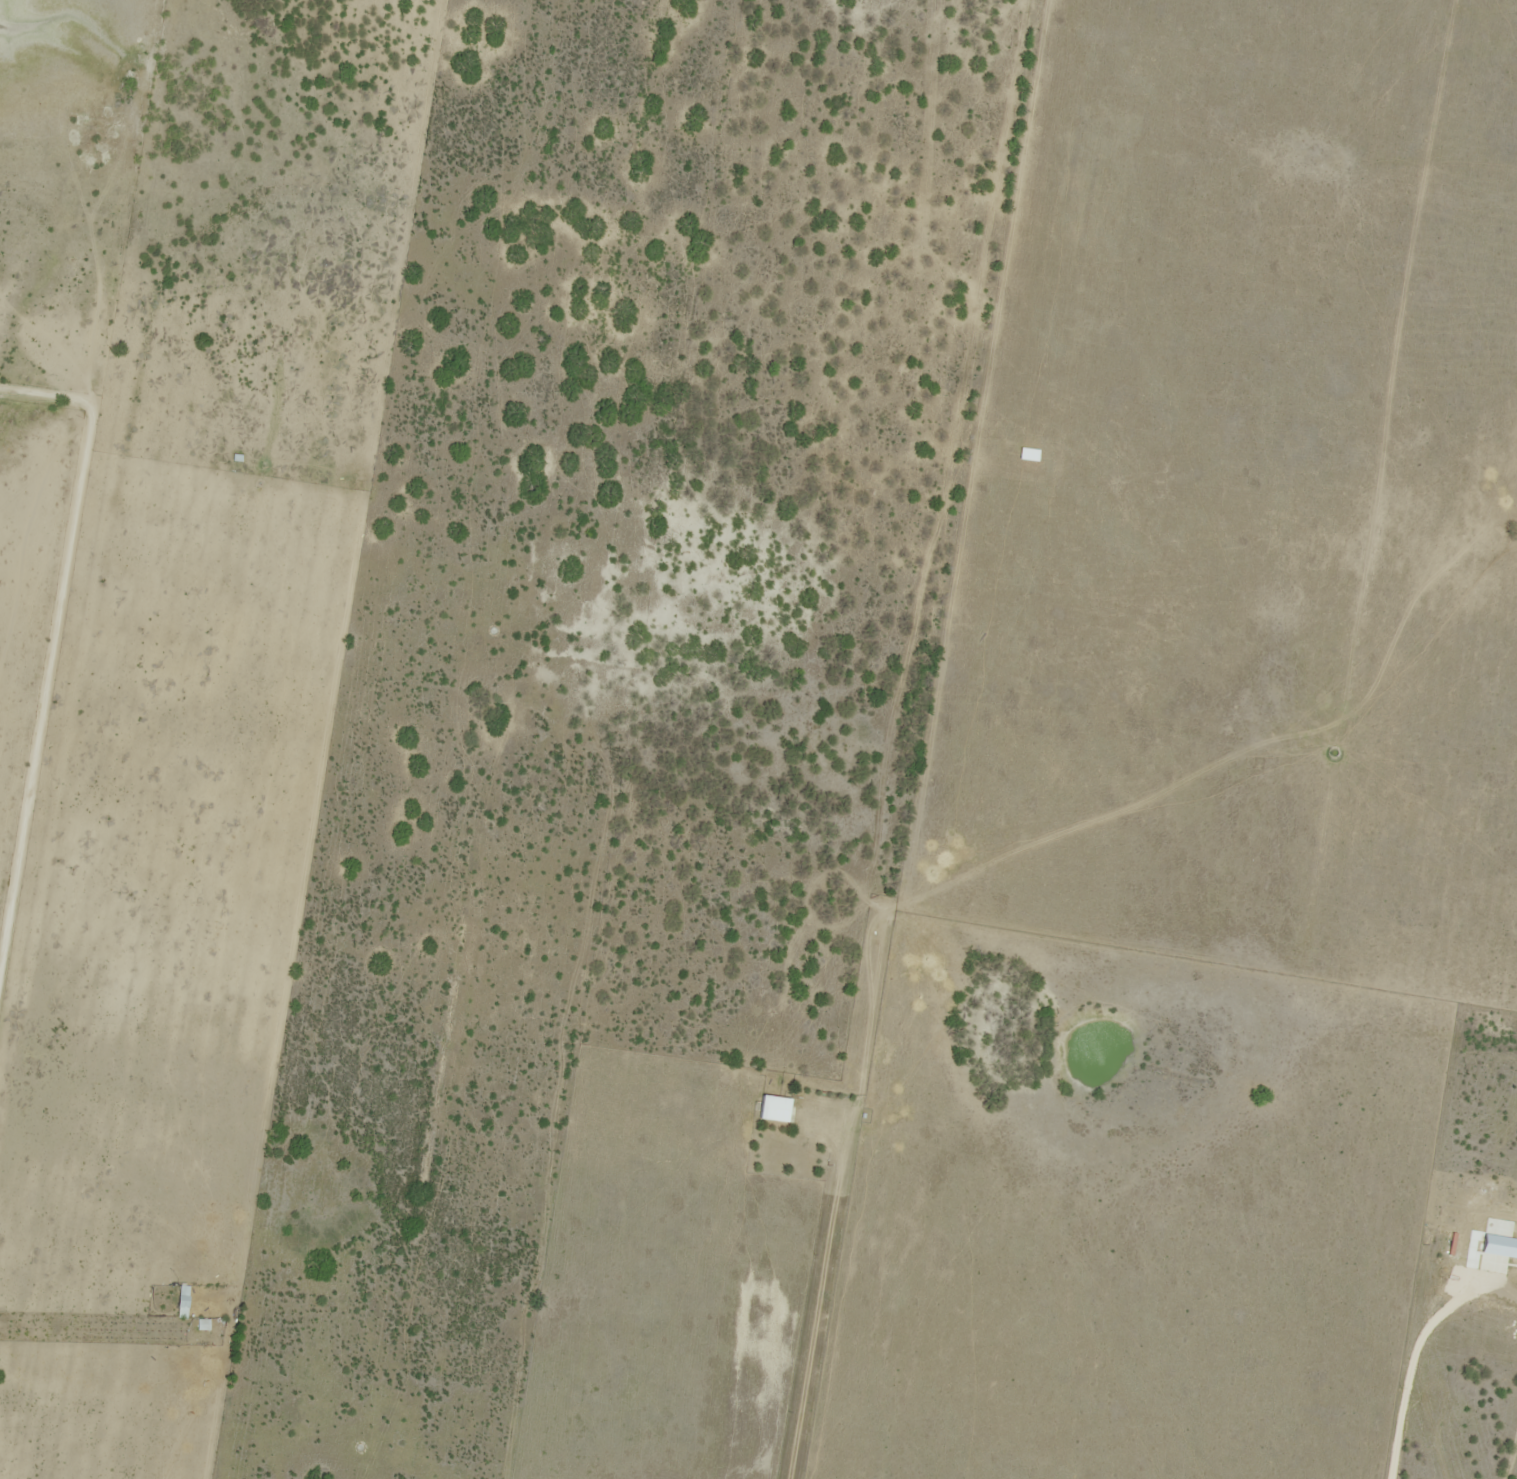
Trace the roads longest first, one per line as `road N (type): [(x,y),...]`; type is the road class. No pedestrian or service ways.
road 1 (residential): [(0,980),(162,0)]

